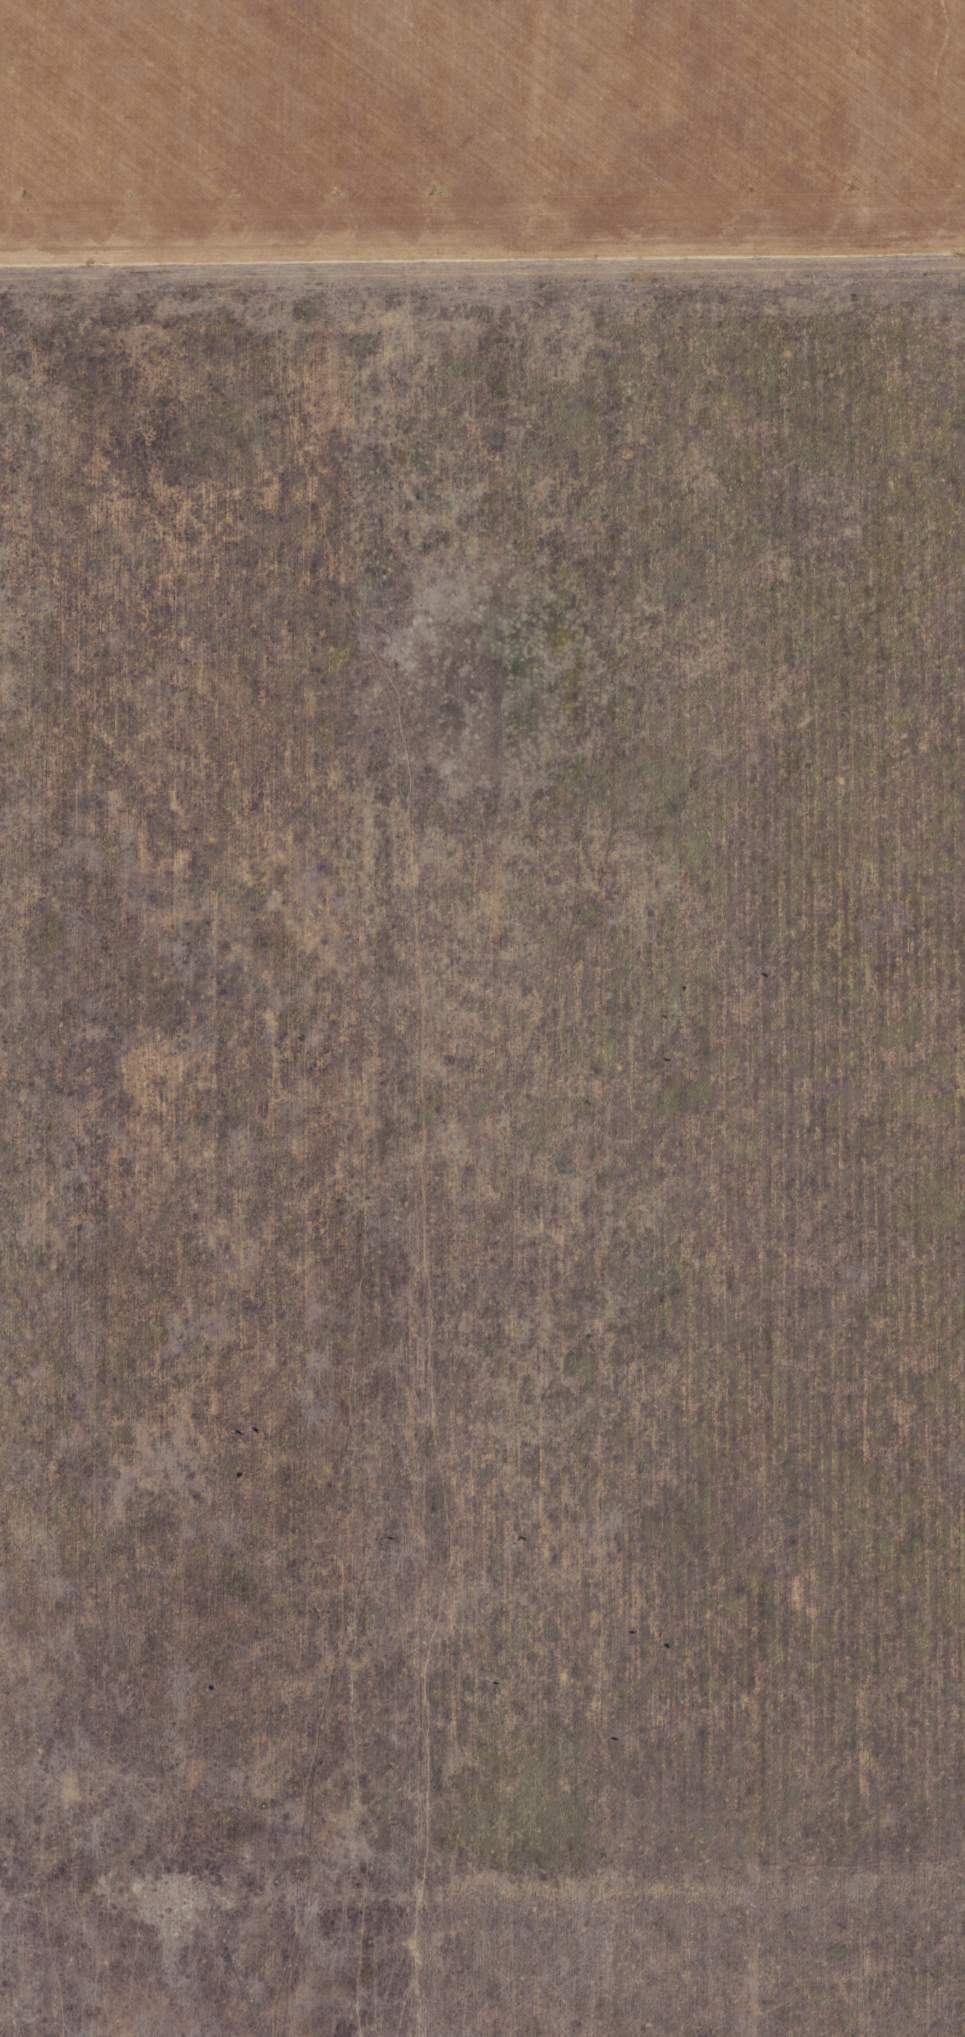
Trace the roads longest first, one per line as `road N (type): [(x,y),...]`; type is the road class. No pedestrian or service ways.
road 1 (residential): [(0,243),(964,236)]

